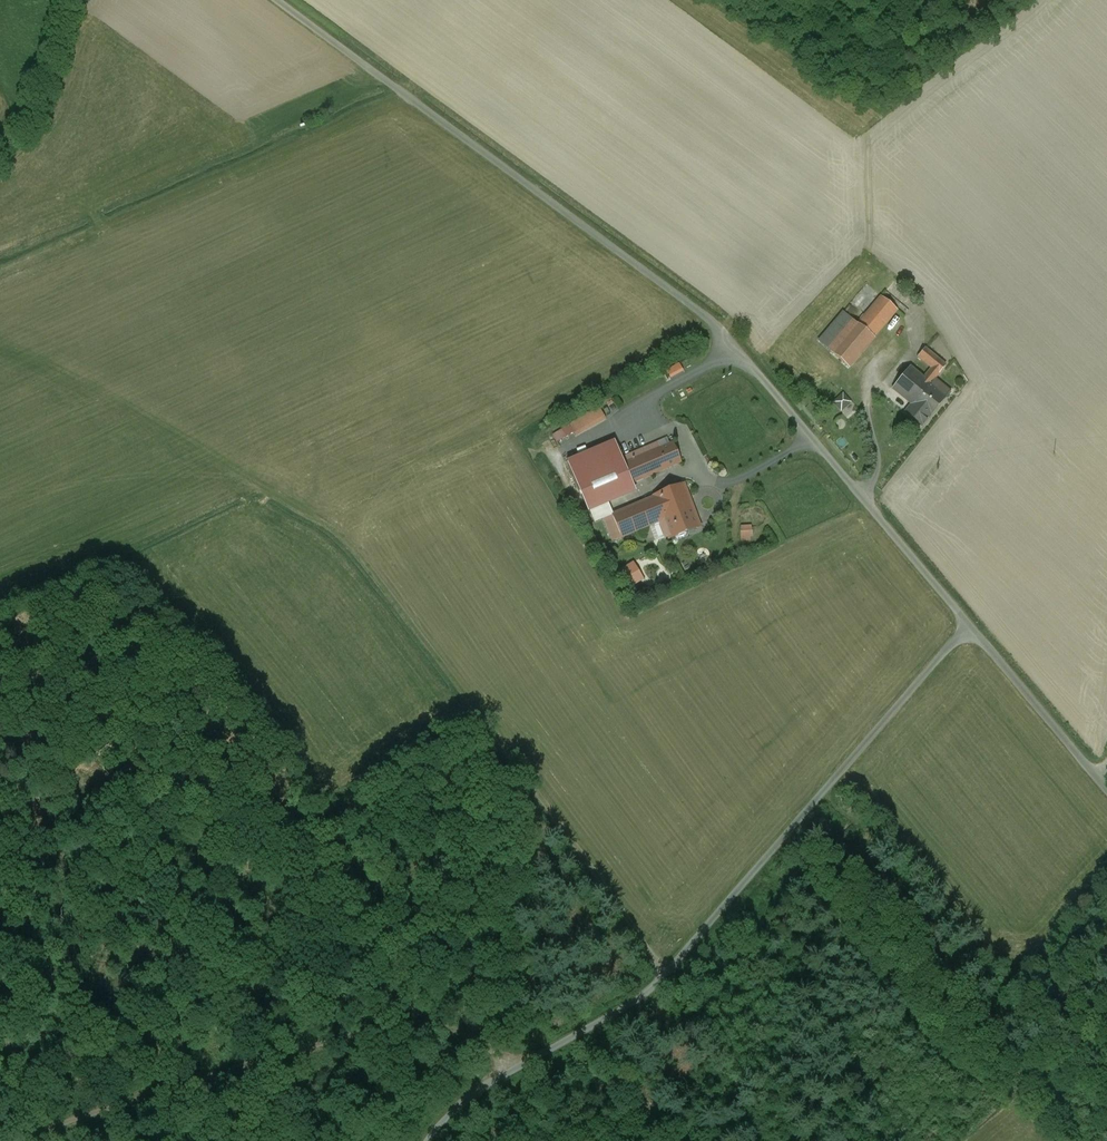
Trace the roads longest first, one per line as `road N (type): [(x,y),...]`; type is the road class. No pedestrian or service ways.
road 1 (unclassified): [(276,0),(714,324),(970,626)]
road 2 (unclassified): [(970,626),(657,986),(497,1078),(429,1140)]
road 3 (track): [(406,96),(0,273)]
road 4 (track): [(666,975),(479,715),(456,709)]
road 5 (unclassified): [(970,626),(1106,790)]

